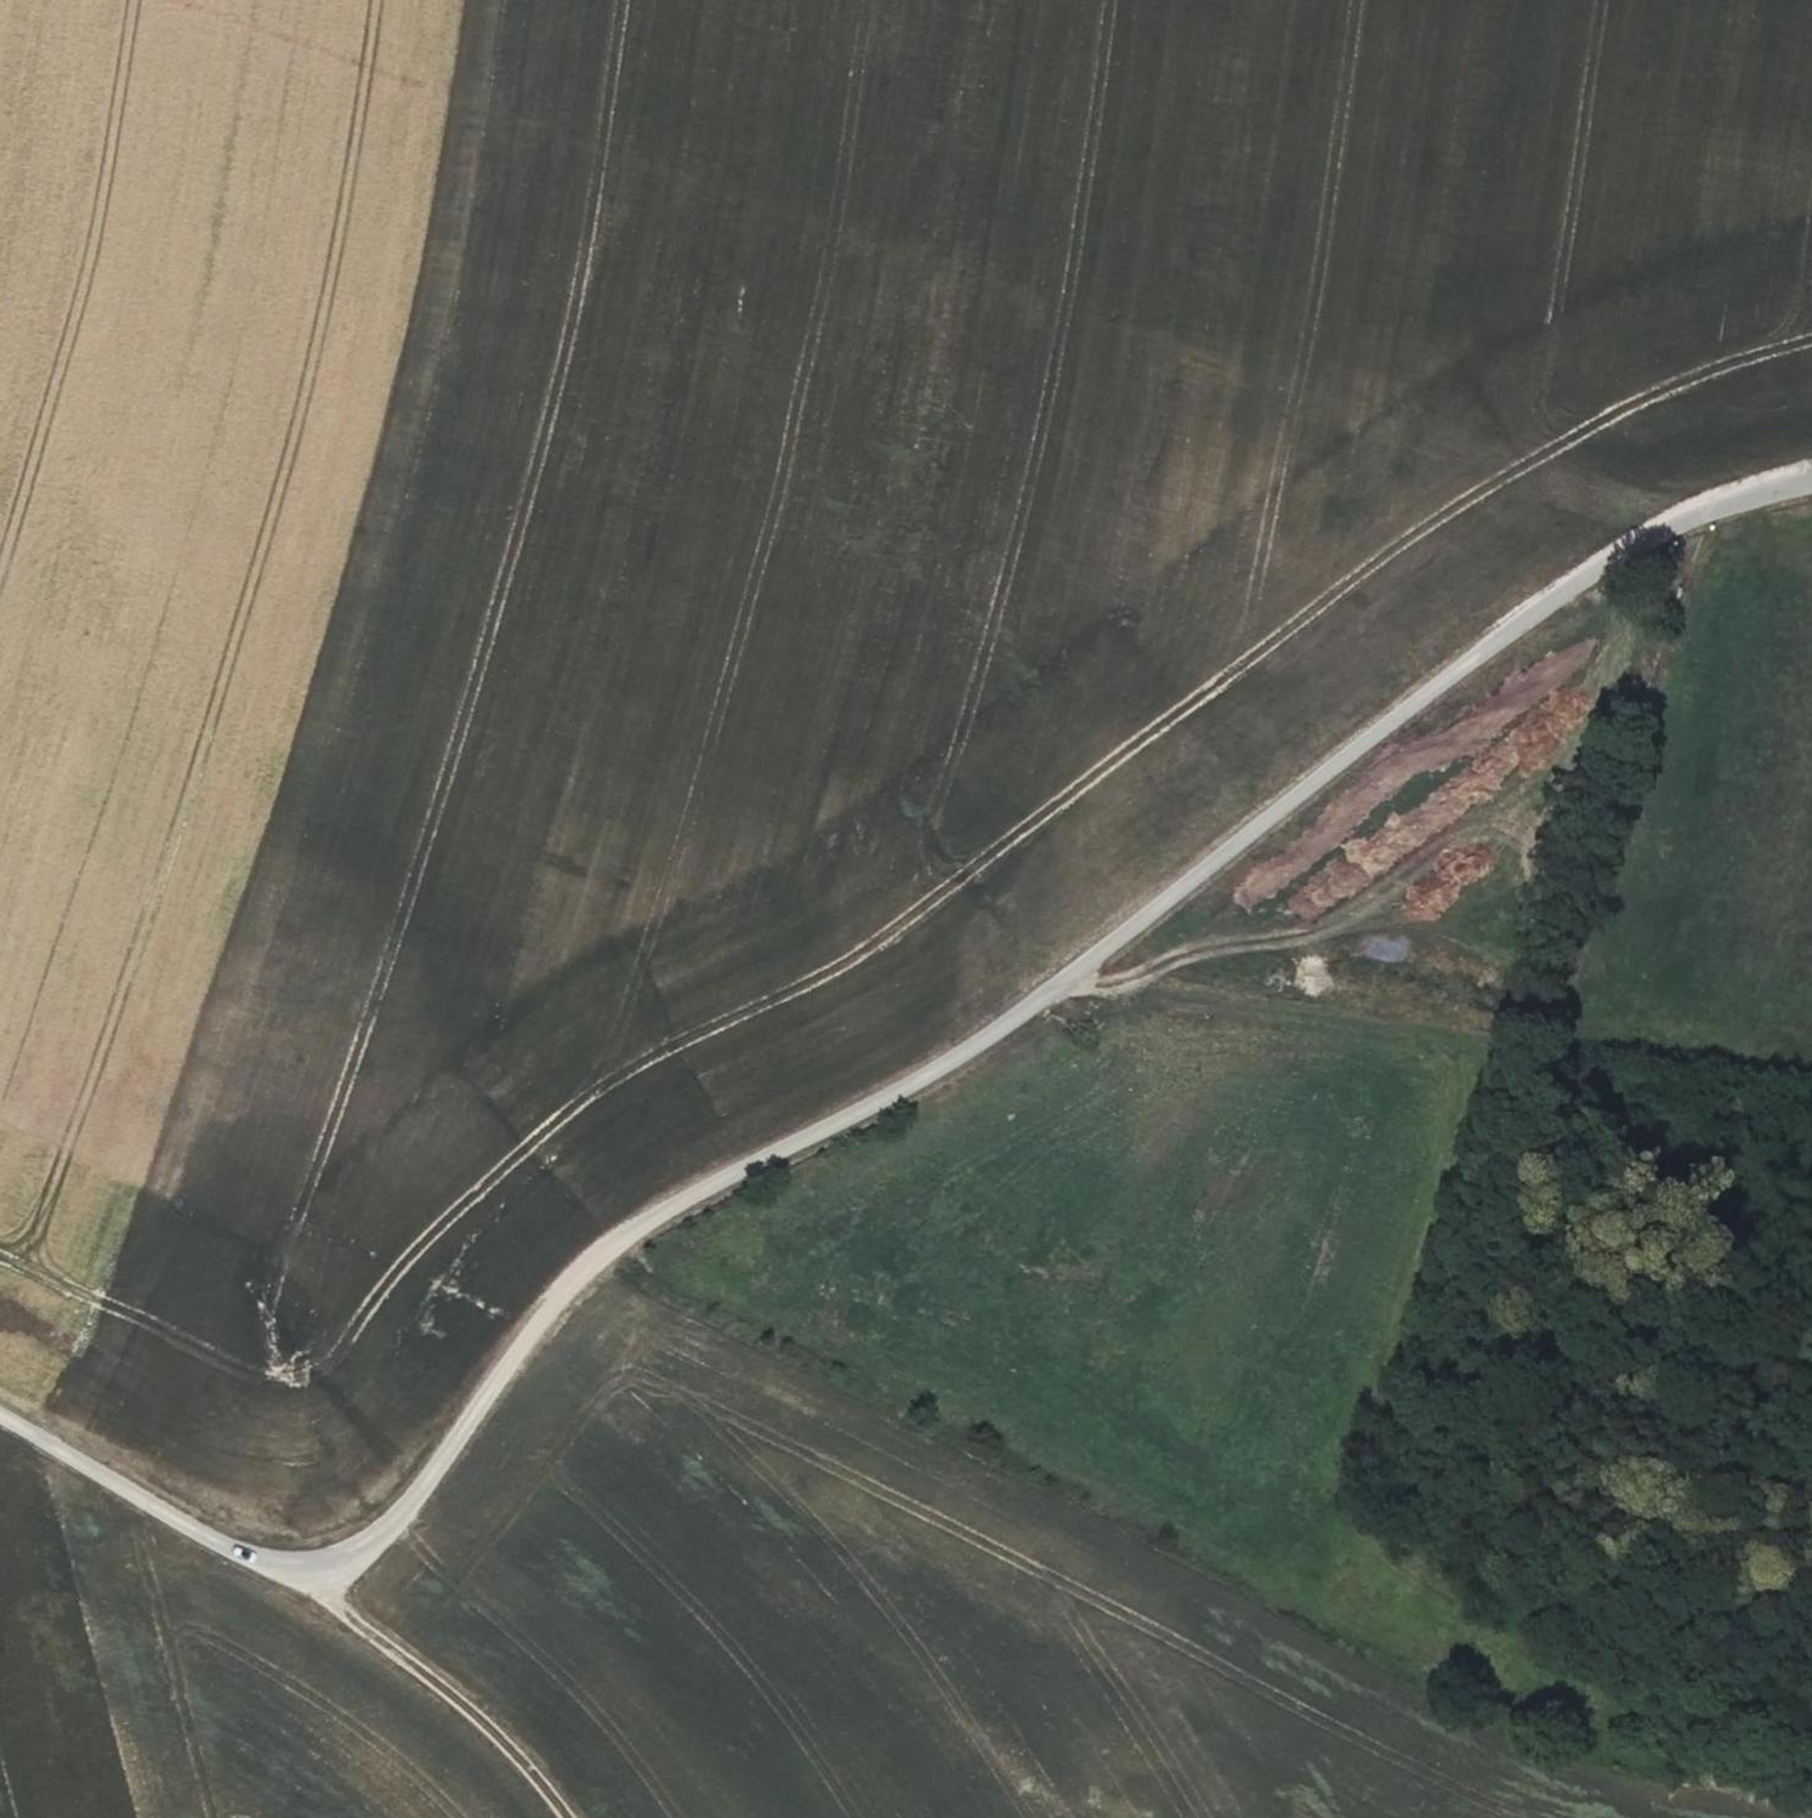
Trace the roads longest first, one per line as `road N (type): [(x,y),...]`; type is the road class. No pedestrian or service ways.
road 1 (unclassified): [(1811,484),(1685,517),(1559,593),(1228,829),(978,1031),(700,1180),(531,1322),(405,1513),(360,1555),(322,1567),(263,1563),(0,1415)]
road 2 (track): [(322,1567),(345,1613),(482,1716),(568,1817)]

